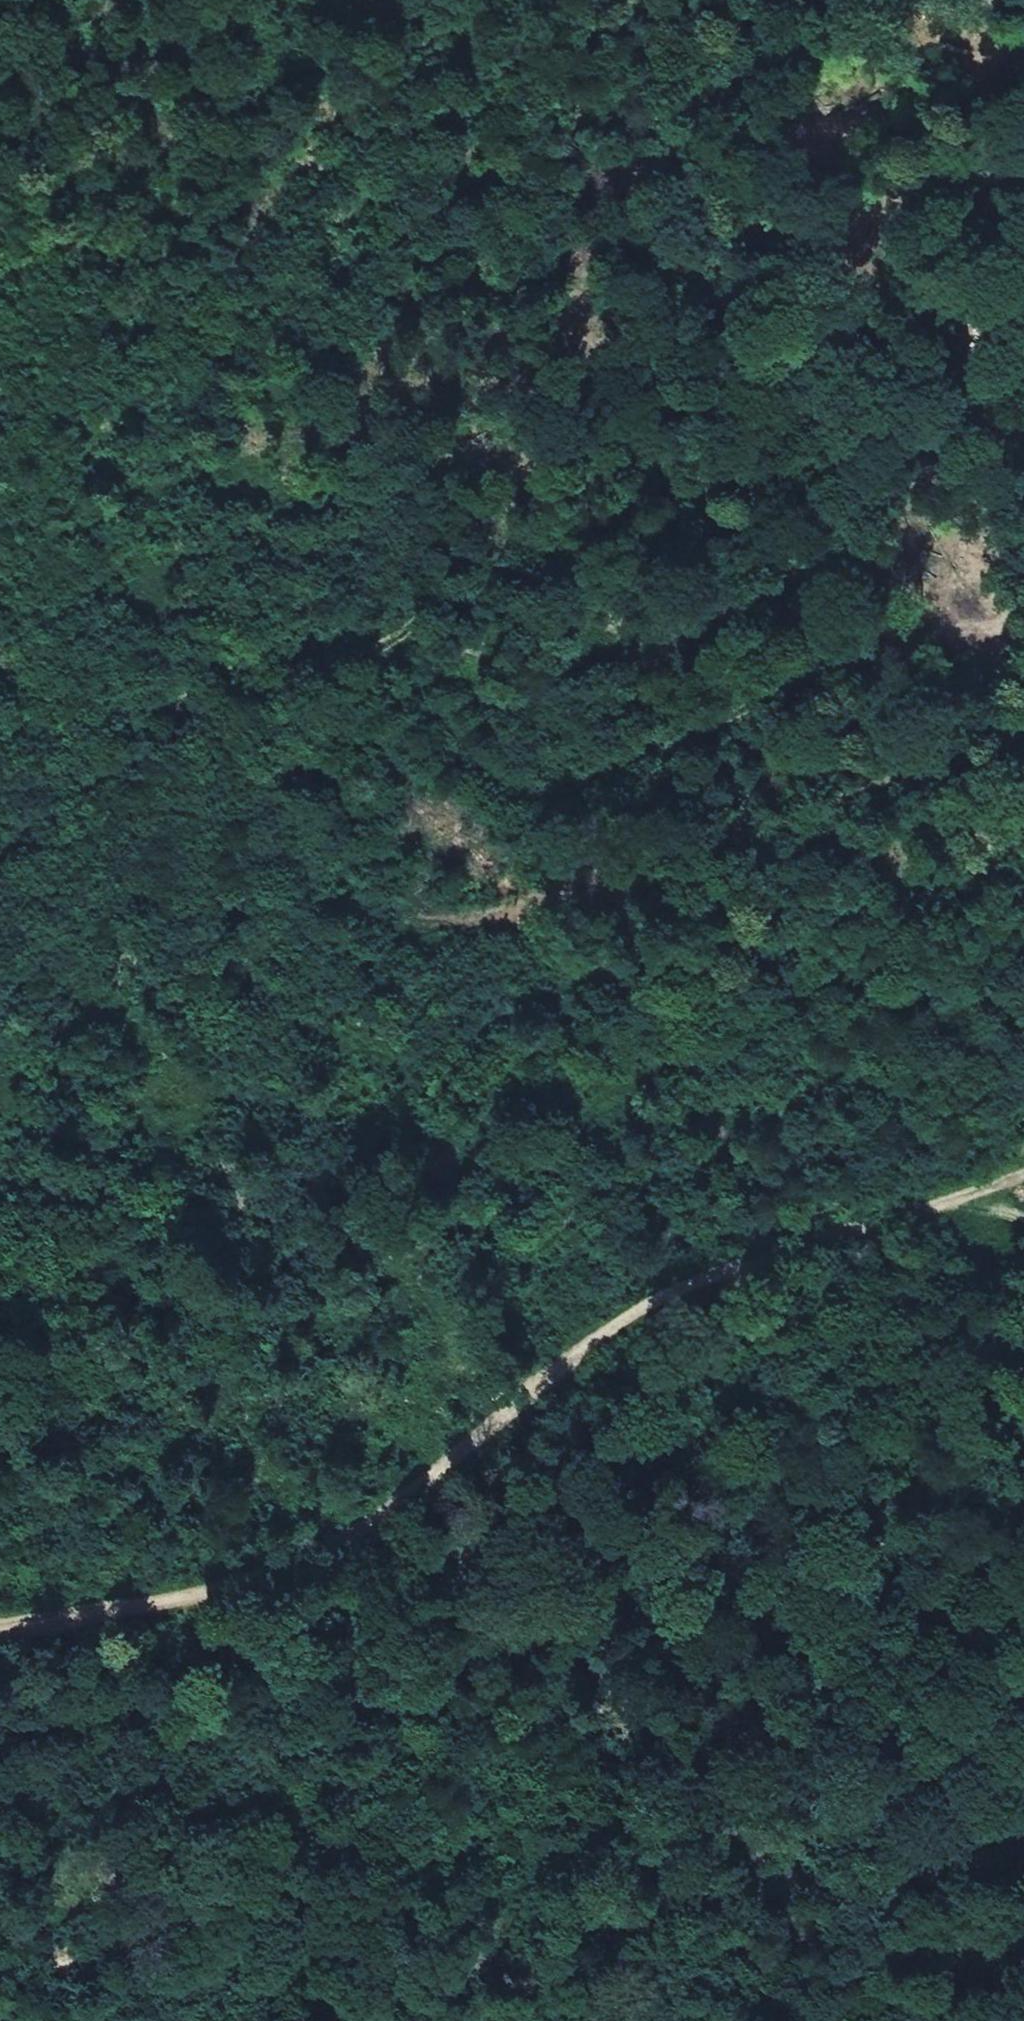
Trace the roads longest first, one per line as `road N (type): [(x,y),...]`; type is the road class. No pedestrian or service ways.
road 1 (track): [(1023,1177),(580,1346),(388,1511),(216,1587),(0,1617)]
road 2 (track): [(1023,431),(931,396),(625,325),(358,188),(138,0)]

